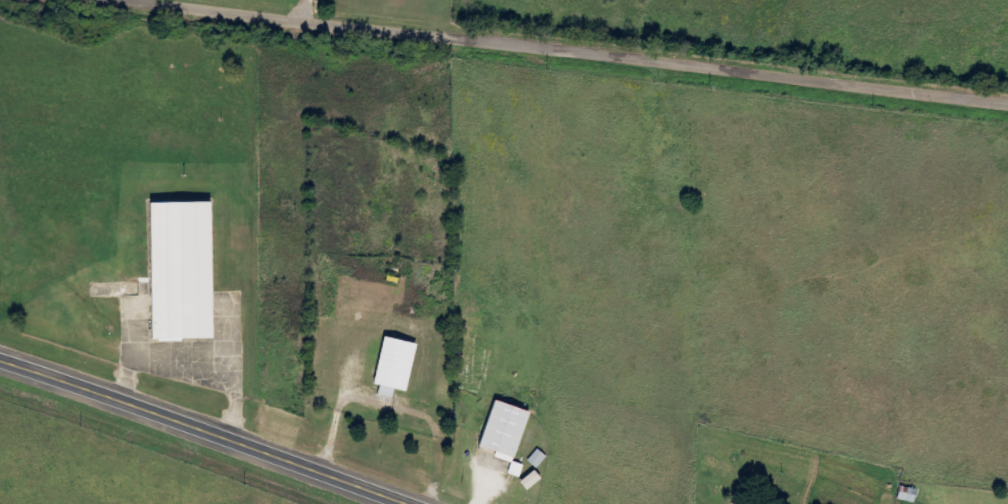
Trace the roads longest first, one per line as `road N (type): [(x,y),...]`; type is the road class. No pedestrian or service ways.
road 1 (residential): [(20,0),(1007,122)]
road 2 (primary): [(398,503),(0,360)]

